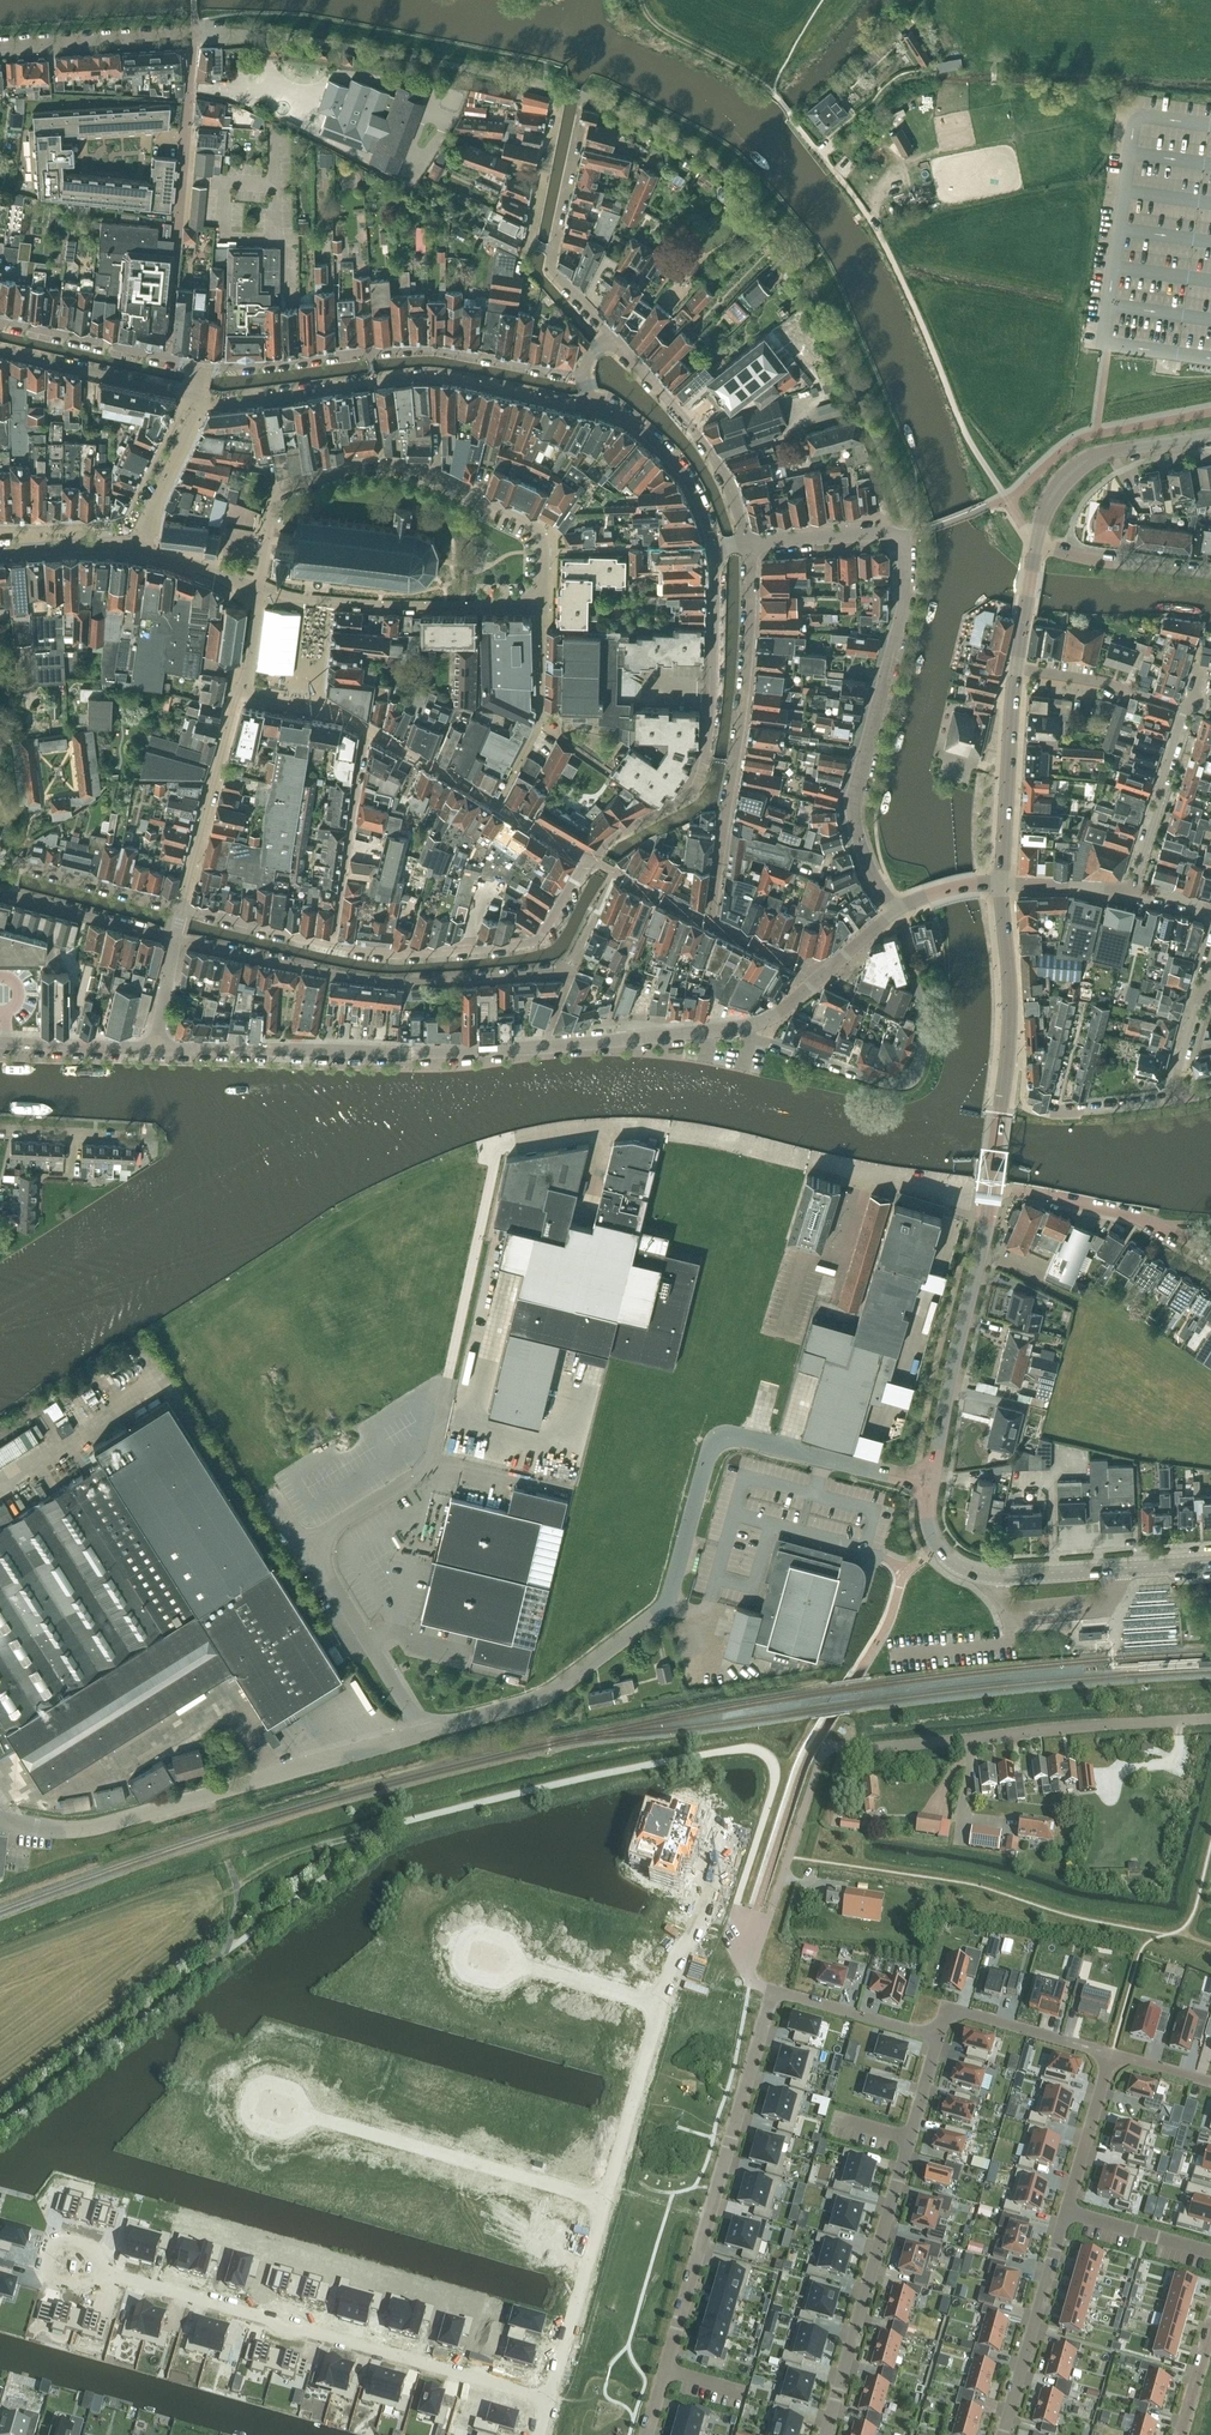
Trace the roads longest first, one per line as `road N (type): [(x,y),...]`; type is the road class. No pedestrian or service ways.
road 1 (unclassified): [(224,1952),(393,1825),(749,1747),(766,1753),(776,1775),(735,1908),(750,1927)]
road 2 (unclassified): [(423,1734),(549,1694),(660,1612),(708,1455),(725,1437),(931,1483)]
road 3 (residential): [(825,974),(711,921),(746,690),(748,544)]
road 4 (unclassified): [(990,1191),(864,1173),(659,1127),(509,1142)]
road 5 (residential): [(550,2398),(312,2330),(285,2330),(262,2316),(99,2269)]
road 6 (residential): [(647,2434),(774,1990)]
road 7 (unclassified): [(0,1819),(77,1829),(117,1822),(423,1734)]
road 8 (residential): [(826,2434),(939,2037)]
road 9 (residential): [(195,398),(227,402),(415,375),(588,404)]
road 10 (residential): [(568,969),(402,981),(175,938)]
road 11 (residential): [(1003,2434),(1111,2053)]
road 12 (residential): [(261,587),(273,510),(286,488),(386,464),(529,522),(544,551)]
road 13 (unclassified): [(895,911),(852,812),(903,612),(899,537)]
road 14 (tertiary): [(544,1046),(155,1048)]
road 15 (residential): [(583,375),(418,347),(202,368)]
road 16 (residential): [(714,549),(714,697),(701,775),(687,796),(632,825),(592,860)]
road 17 (residential): [(749,1026),(751,1036),(858,1073),(910,1077),(924,1044),(924,1013),(895,911)]
road 18 (unclassified): [(1210,1718),(868,1748)]
road 19 (residential): [(544,551),(543,604),(381,602),(261,587)]
road 20 (residential): [(605,2203),(303,2113)]
road 21 (tertiary): [(990,1191),(1010,1028),(1002,884)]
road 22 (residential): [(335,945),(391,952),(539,941),(592,860)]
road 23 (tertiary): [(931,1483),(990,1191)]
road 24 (unclassified): [(423,1734),(274,1496)]
road 25 (residential): [(748,544),(733,491),(708,449),(612,337)]
road 26 (residential): [(1210,1255),(1119,1210),(990,1191)]
road 27 (tertiary): [(1037,542),(1053,493),(1078,465),(1210,435)]
road 28 (residential): [(184,906),(240,690)]
road 29 (tertiary): [(993,1577),(1210,1563)]
road 30 (tertiary): [(1002,884),(1016,668)]
road 31 (residential): [(178,246),(194,37)]
road 32 (residential): [(202,368),(0,321)]
road 33 (residential): [(605,2203),(662,2004)]
road 34 (tertiary): [(749,1026),(544,1046)]
road 35 (residential): [(588,404),(618,412),(668,454),(697,498),(714,549)]
road 36 (residential): [(550,2398),(605,2203)]
road 37 (residential): [(1111,2053),(948,2007),(939,2037)]
road 38 (residential): [(0,353),(195,398)]
road 39 (residential): [(1130,889),(1191,700)]
road 40 (residential): [(662,2004),(674,1959),(703,1926),(735,1825)]
road 41 (unclassified): [(0,47),(194,37)]
road 42 (residential): [(175,938),(0,893)]
road 43 (residential): [(184,906),(12,856)]
road 44 (residential): [(1037,542),(1096,561),(1210,574)]
road 45 (residential): [(939,2037),(774,1990)]
road 46 (residential): [(140,547),(195,398)]
road 47 (residential): [(184,906),(335,945)]
road 48 (tertiary): [(155,1048),(0,1042)]
road 49 (residential): [(662,2004),(515,1963)]
road 50 (residential): [(748,544),(899,537)]
road 51 (residential): [(303,2113),(296,2126),(277,2130),(254,2122),(248,2105),(268,2082),(301,2101)]
road 52 (residential): [(140,547),(0,554)]
road 53 (residential): [(515,1963),(497,1980),(461,1963),(461,1945),(474,1931),(509,1945)]
road 54 (residential): [(1181,1098),(1177,1075),(1210,966)]
road 55 (residential): [(535,245),(558,110)]
road 56 (residential): [(1148,696),(1016,668)]
road 57 (residential): [(99,2269),(86,2244),(55,2245),(47,2264),(53,2278),(91,2284)]
road 58 (residential): [(368,724),(321,705),(240,690)]
road 59 (residential): [(553,251),(582,126)]
road 60 (tertiary): [(993,1577),(959,1565),(941,1548),(930,1524),(931,1483)]
road 61 (unclassified): [(1002,884),(1130,889)]
road 62 (tertiary): [(1016,668),(1037,542)]
road 63 (residential): [(261,587),(140,547)]
road 64 (residential): [(1181,1098),(1056,1113)]

